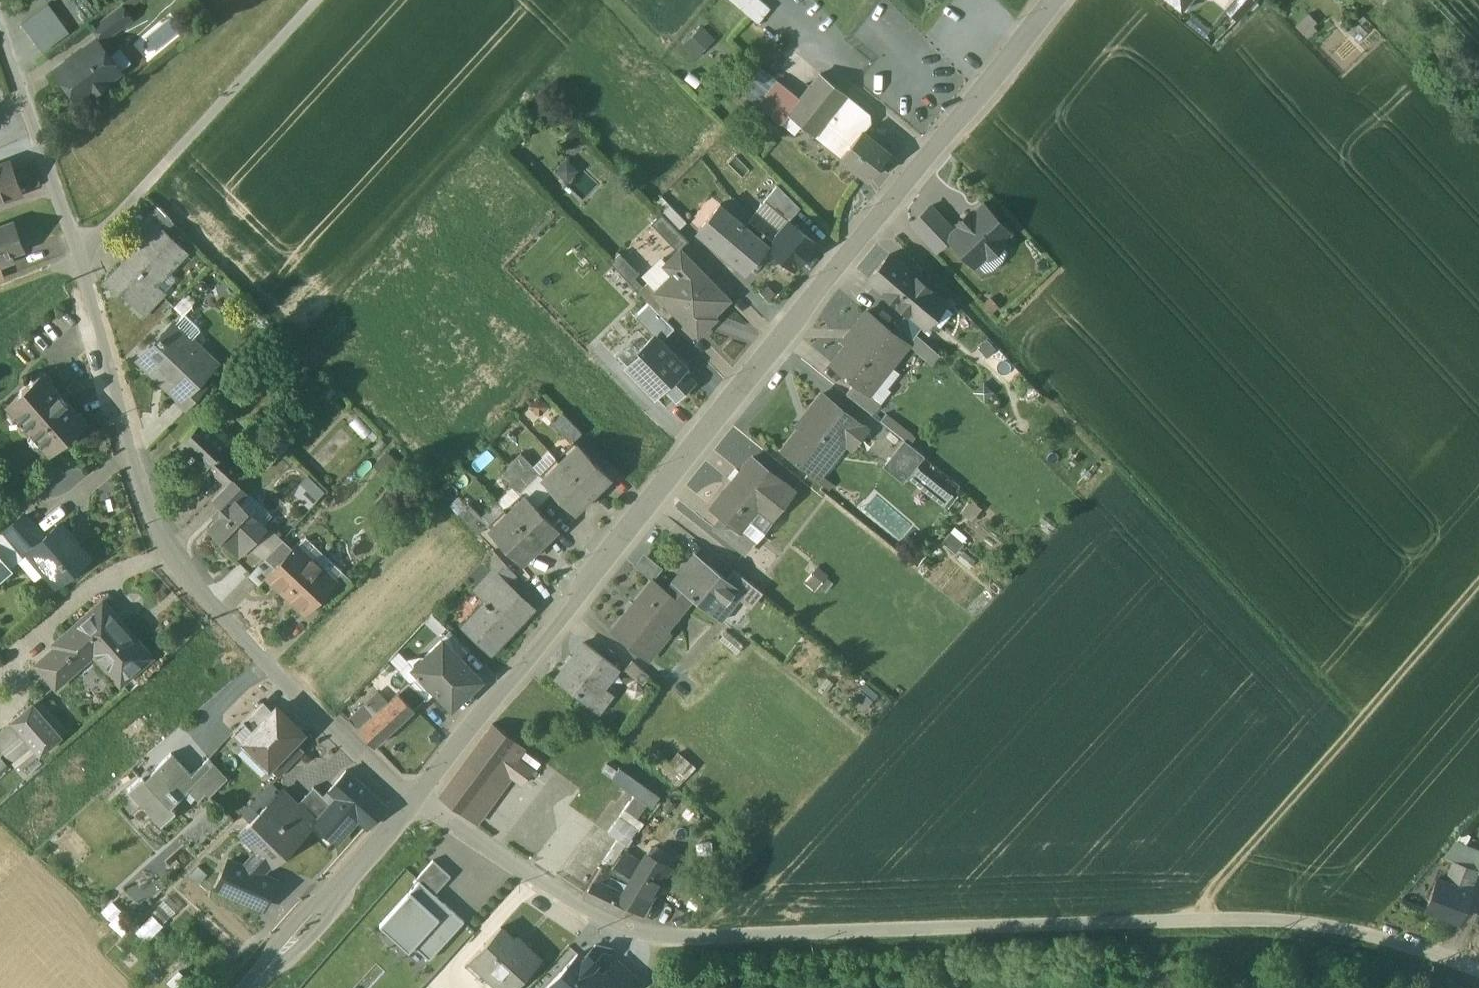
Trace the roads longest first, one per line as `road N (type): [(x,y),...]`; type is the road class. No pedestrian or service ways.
road 1 (residential): [(414,802),(589,914),(638,933),(1252,920),(1342,928),(1478,969)]
road 2 (residential): [(414,802),(1054,0)]
road 3 (residential): [(77,247),(146,504),(163,540),(284,681),(414,802)]
road 4 (track): [(1364,720),(966,303)]
road 5 (track): [(1478,589),(1215,885),(1200,920)]
road 6 (unclassified): [(315,0),(120,212),(77,247)]
road 7 (unclassified): [(250,987),(414,802)]
road 8 (residential): [(0,30),(77,247)]

